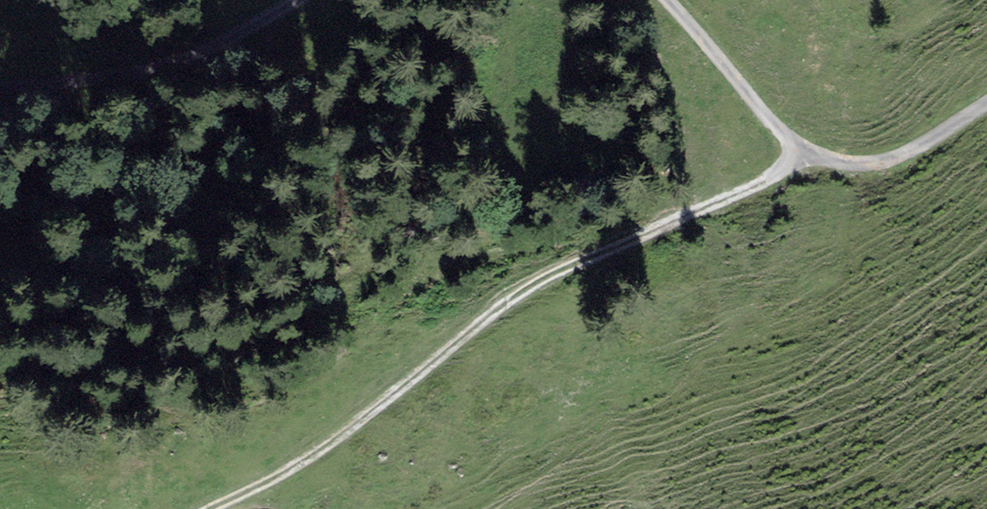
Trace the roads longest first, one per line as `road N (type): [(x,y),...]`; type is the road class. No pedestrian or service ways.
road 1 (track): [(802,152),(763,183),(520,292),(300,462),(211,508)]
road 2 (track): [(667,0),(802,152),(852,163),(887,160),(986,103)]
road 3 (track): [(0,85),(88,79),(168,58),(287,0)]

